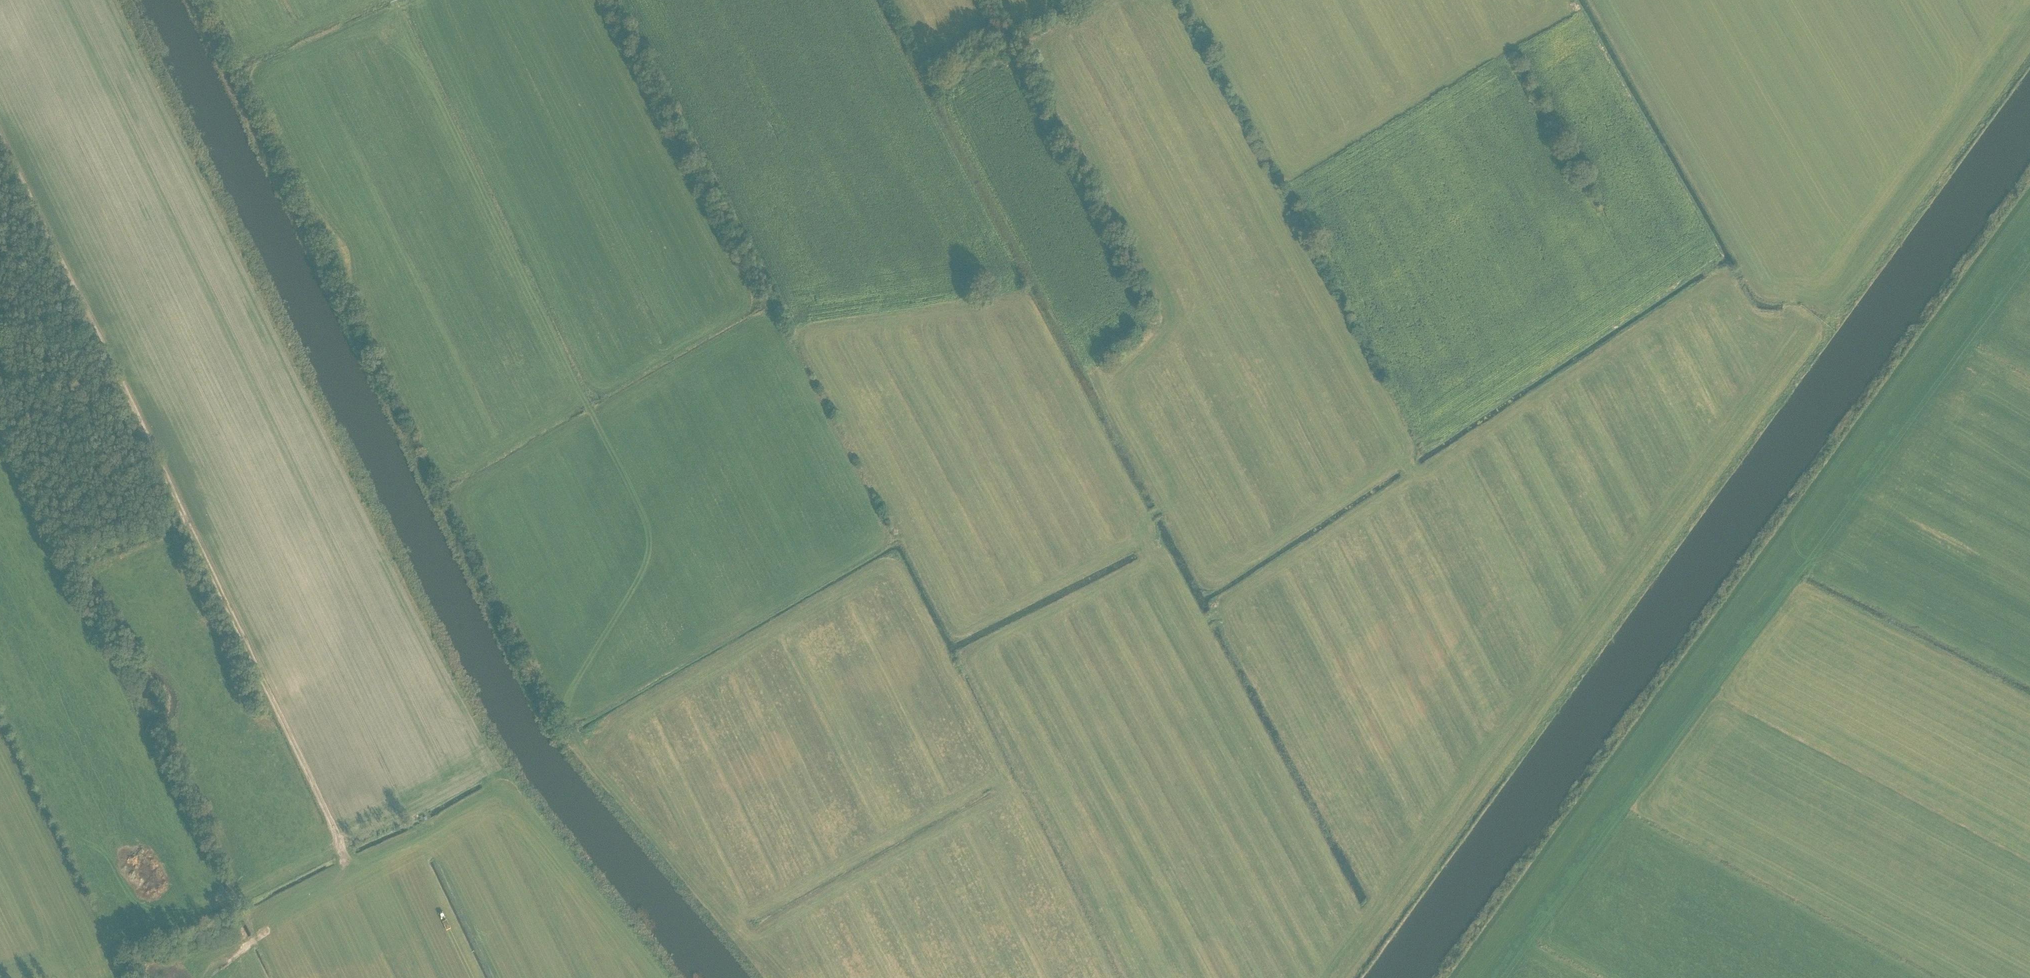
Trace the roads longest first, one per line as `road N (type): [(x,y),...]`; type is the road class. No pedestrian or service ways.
road 1 (track): [(585,404),(395,0)]

